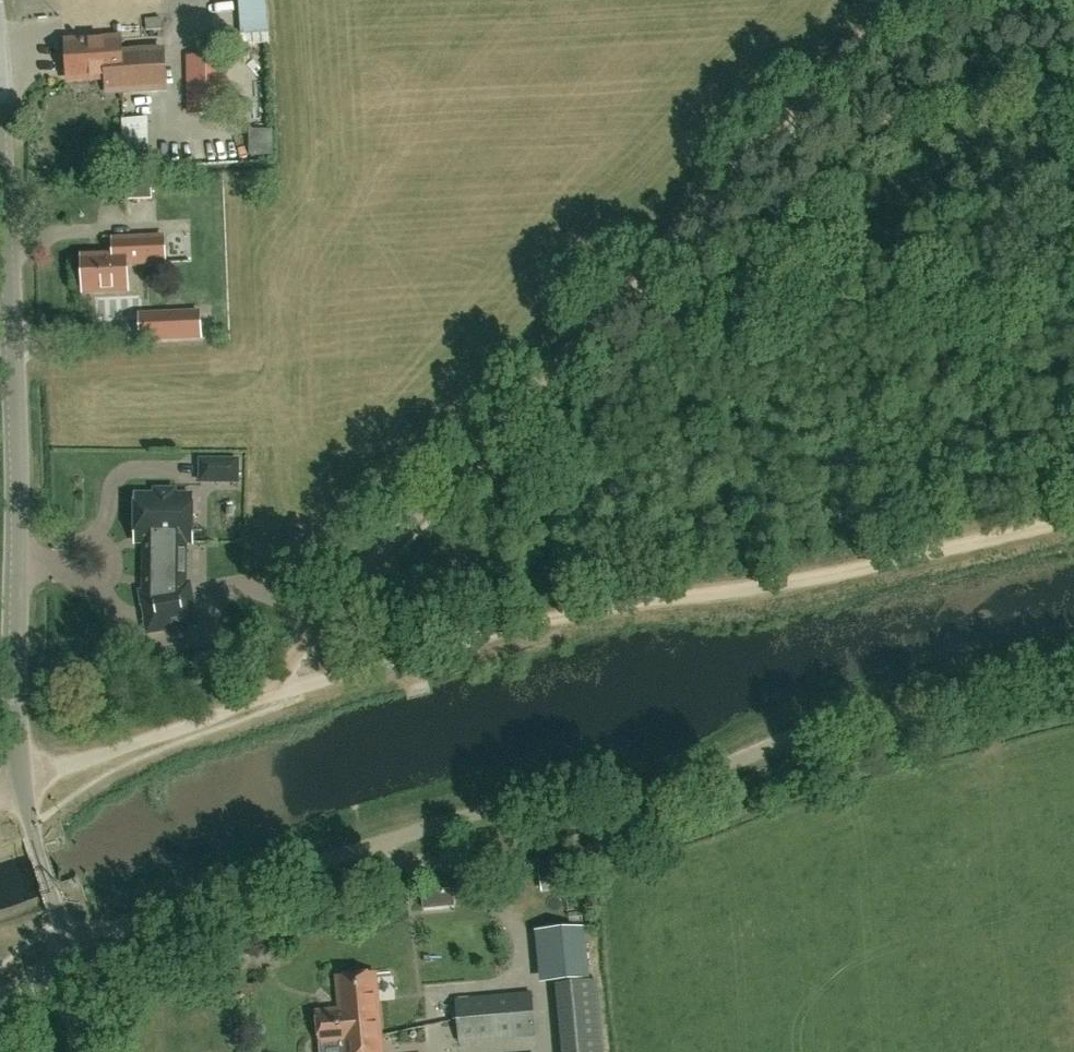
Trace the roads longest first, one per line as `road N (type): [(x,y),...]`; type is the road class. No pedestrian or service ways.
road 1 (unclassified): [(67,941),(504,809),(648,798),(777,744),(1073,671)]
road 2 (track): [(255,703),(270,673),(400,529),(911,0)]
road 3 (track): [(1073,512),(761,589),(573,610),(255,703)]
road 4 (tertiary): [(67,941),(21,782),(0,248)]
road 5 (track): [(255,703),(0,787)]

